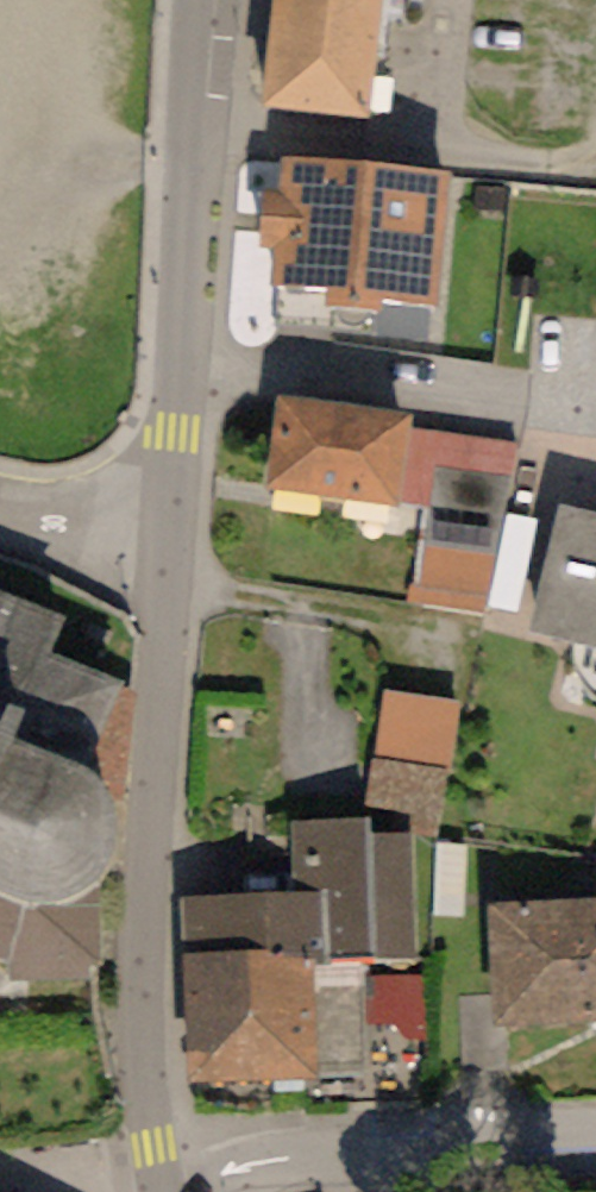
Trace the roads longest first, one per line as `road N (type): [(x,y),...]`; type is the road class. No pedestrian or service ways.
road 1 (residential): [(177,519),(143,900),(155,1188)]
road 2 (residential): [(200,0),(177,519)]
road 3 (residential): [(595,1129),(212,1149),(155,1188)]
road 4 (residential): [(177,519),(0,502)]
road 5 (residential): [(0,1185),(155,1188)]

